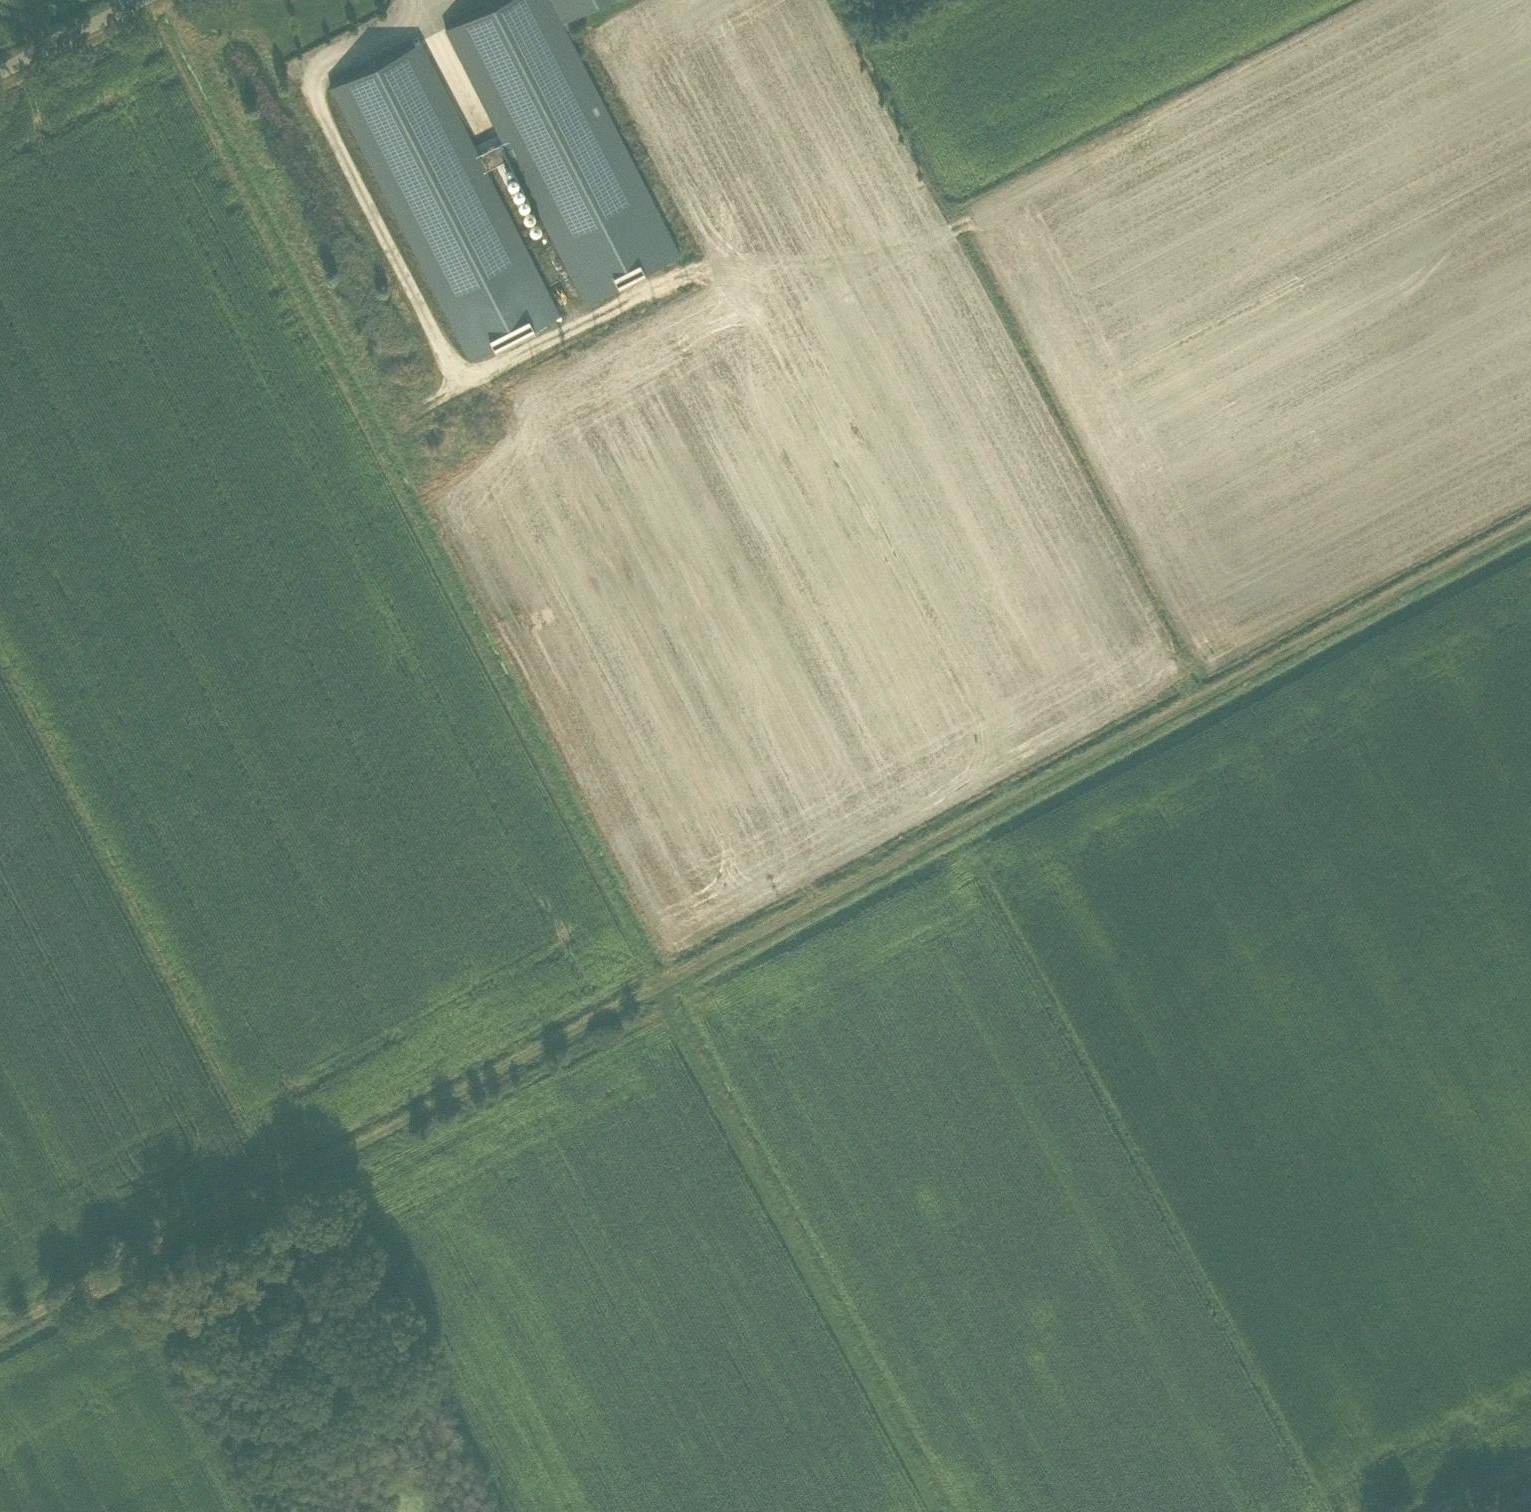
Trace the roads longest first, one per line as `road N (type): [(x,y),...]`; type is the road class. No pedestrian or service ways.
road 1 (track): [(1530,523),(0,1336)]
road 2 (track): [(941,1511),(658,985)]
road 3 (unclassified): [(0,73),(144,0)]

